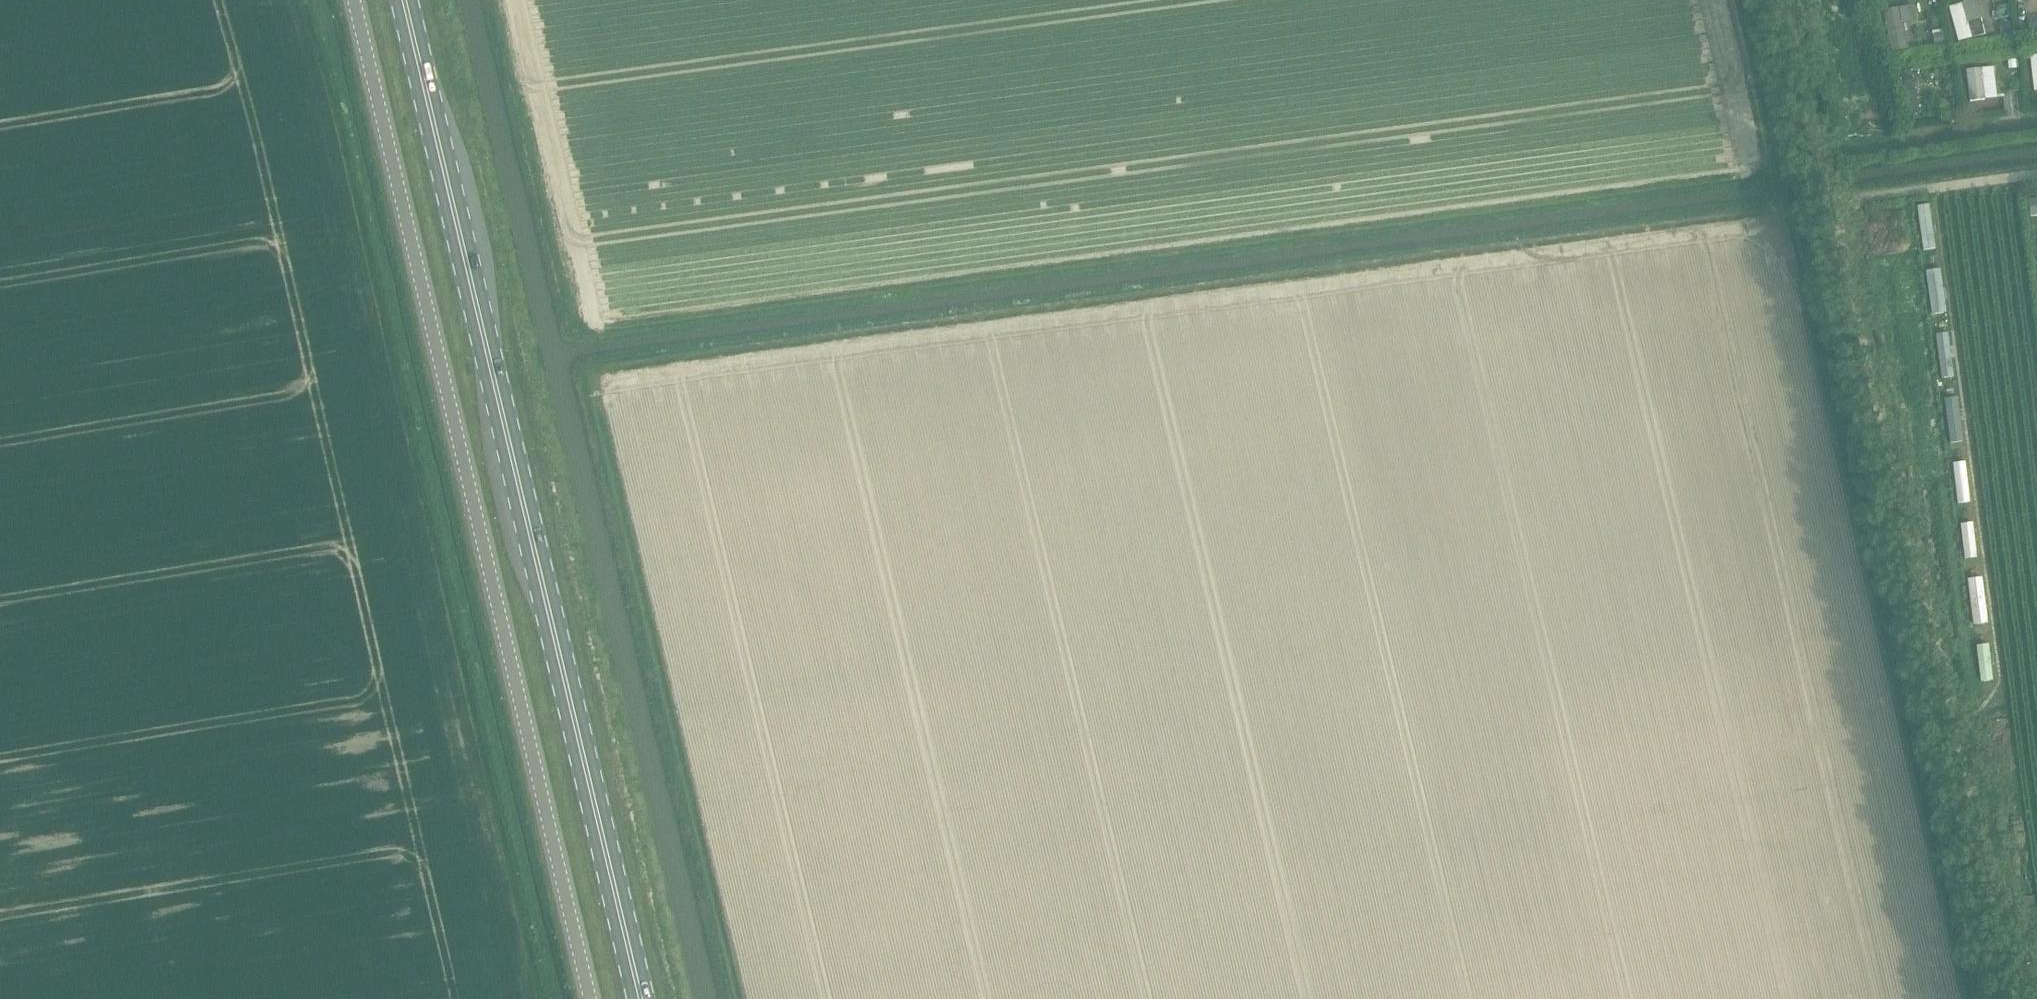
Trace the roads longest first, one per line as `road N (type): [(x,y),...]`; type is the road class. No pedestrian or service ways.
road 1 (track): [(1968,998),(1725,0)]
road 2 (unclassified): [(591,998),(353,0)]
road 3 (primary): [(640,998),(403,0)]

